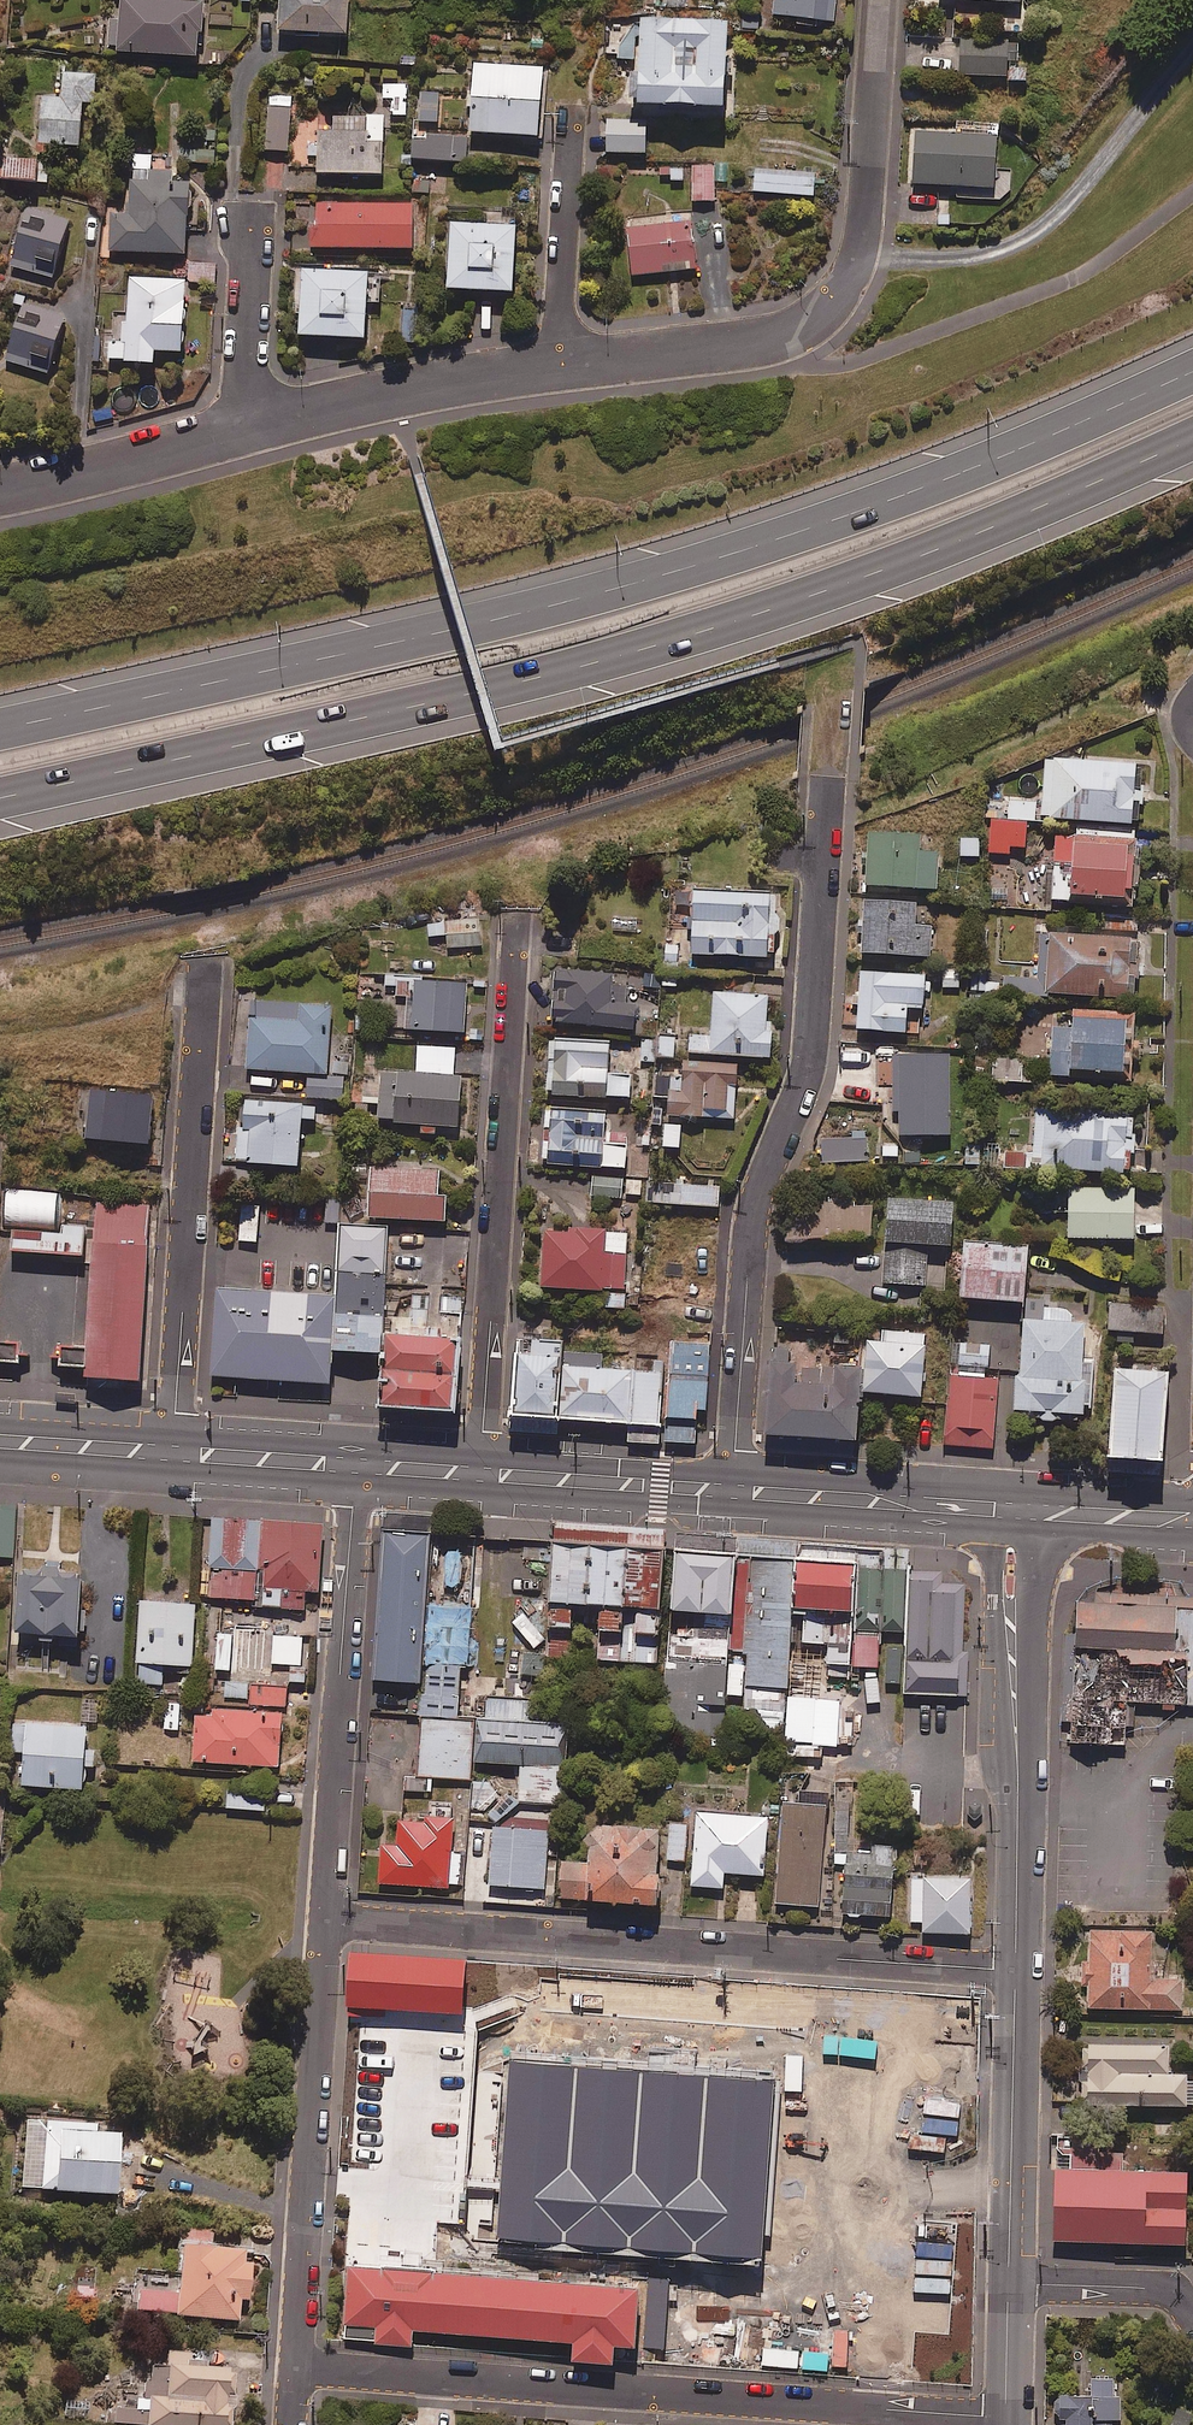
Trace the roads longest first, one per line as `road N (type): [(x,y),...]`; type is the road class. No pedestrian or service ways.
road 1 (motorway): [(1192,437),(938,548),(694,635),(538,678),(0,798)]
road 2 (motorway): [(0,730),(656,576),(985,464),(1192,371)]
road 3 (residential): [(293,2369),(1005,2418)]
road 4 (residential): [(827,791),(808,1066),(751,1225),(731,1490)]
road 5 (residential): [(324,1919),(1015,1970)]
road 6 (residential): [(880,0),(864,236),(840,294),(786,334),(555,366)]
road 7 (residential): [(518,921),(481,1474)]
road 8 (residential): [(205,967),(172,1453)]
road 9 (residential): [(355,1465),(324,1919)]
road 10 (residential): [(324,1919),(293,2369)]
road 11 (tertiary): [(1014,1519),(1015,1970)]
road 12 (residential): [(555,366),(243,429)]
road 13 (tertiary): [(1015,1970),(1008,2283)]
road 14 (secondary): [(731,1490),(1014,1519)]
road 15 (residential): [(243,429),(0,491)]
road 16 (secondary): [(481,1474),(731,1490)]
road 17 (residential): [(555,366),(577,138)]
road 18 (residential): [(243,429),(251,215)]
road 19 (residential): [(1008,2283),(1160,2290),(1192,2315)]
road 20 (secondary): [(172,1453),(355,1465)]
road 21 (secondary): [(1014,1519),(1064,1513),(1192,1520)]
road 22 (secondary): [(0,1441),(172,1453)]
road 23 (tertiary): [(1008,2283),(1005,2418)]
road 24 (secondary): [(355,1465),(481,1474)]
road 25 (residential): [(827,791),(833,670)]

